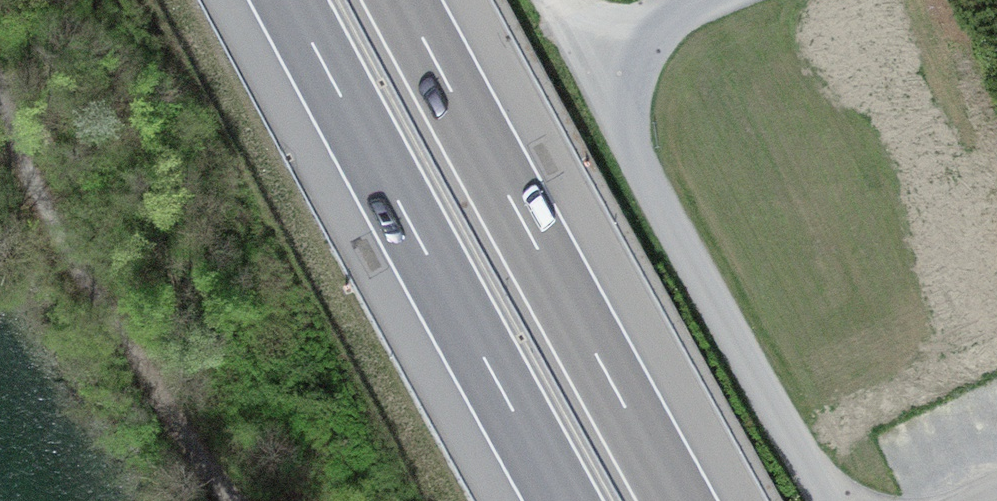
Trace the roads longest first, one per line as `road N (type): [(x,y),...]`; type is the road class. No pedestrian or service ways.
road 1 (unclassified): [(704,0),(663,32),(641,69),(633,119),(651,187),(830,500)]
road 2 (motorway): [(678,500),(402,0)]
road 3 (motorway): [(289,0),(564,500)]

